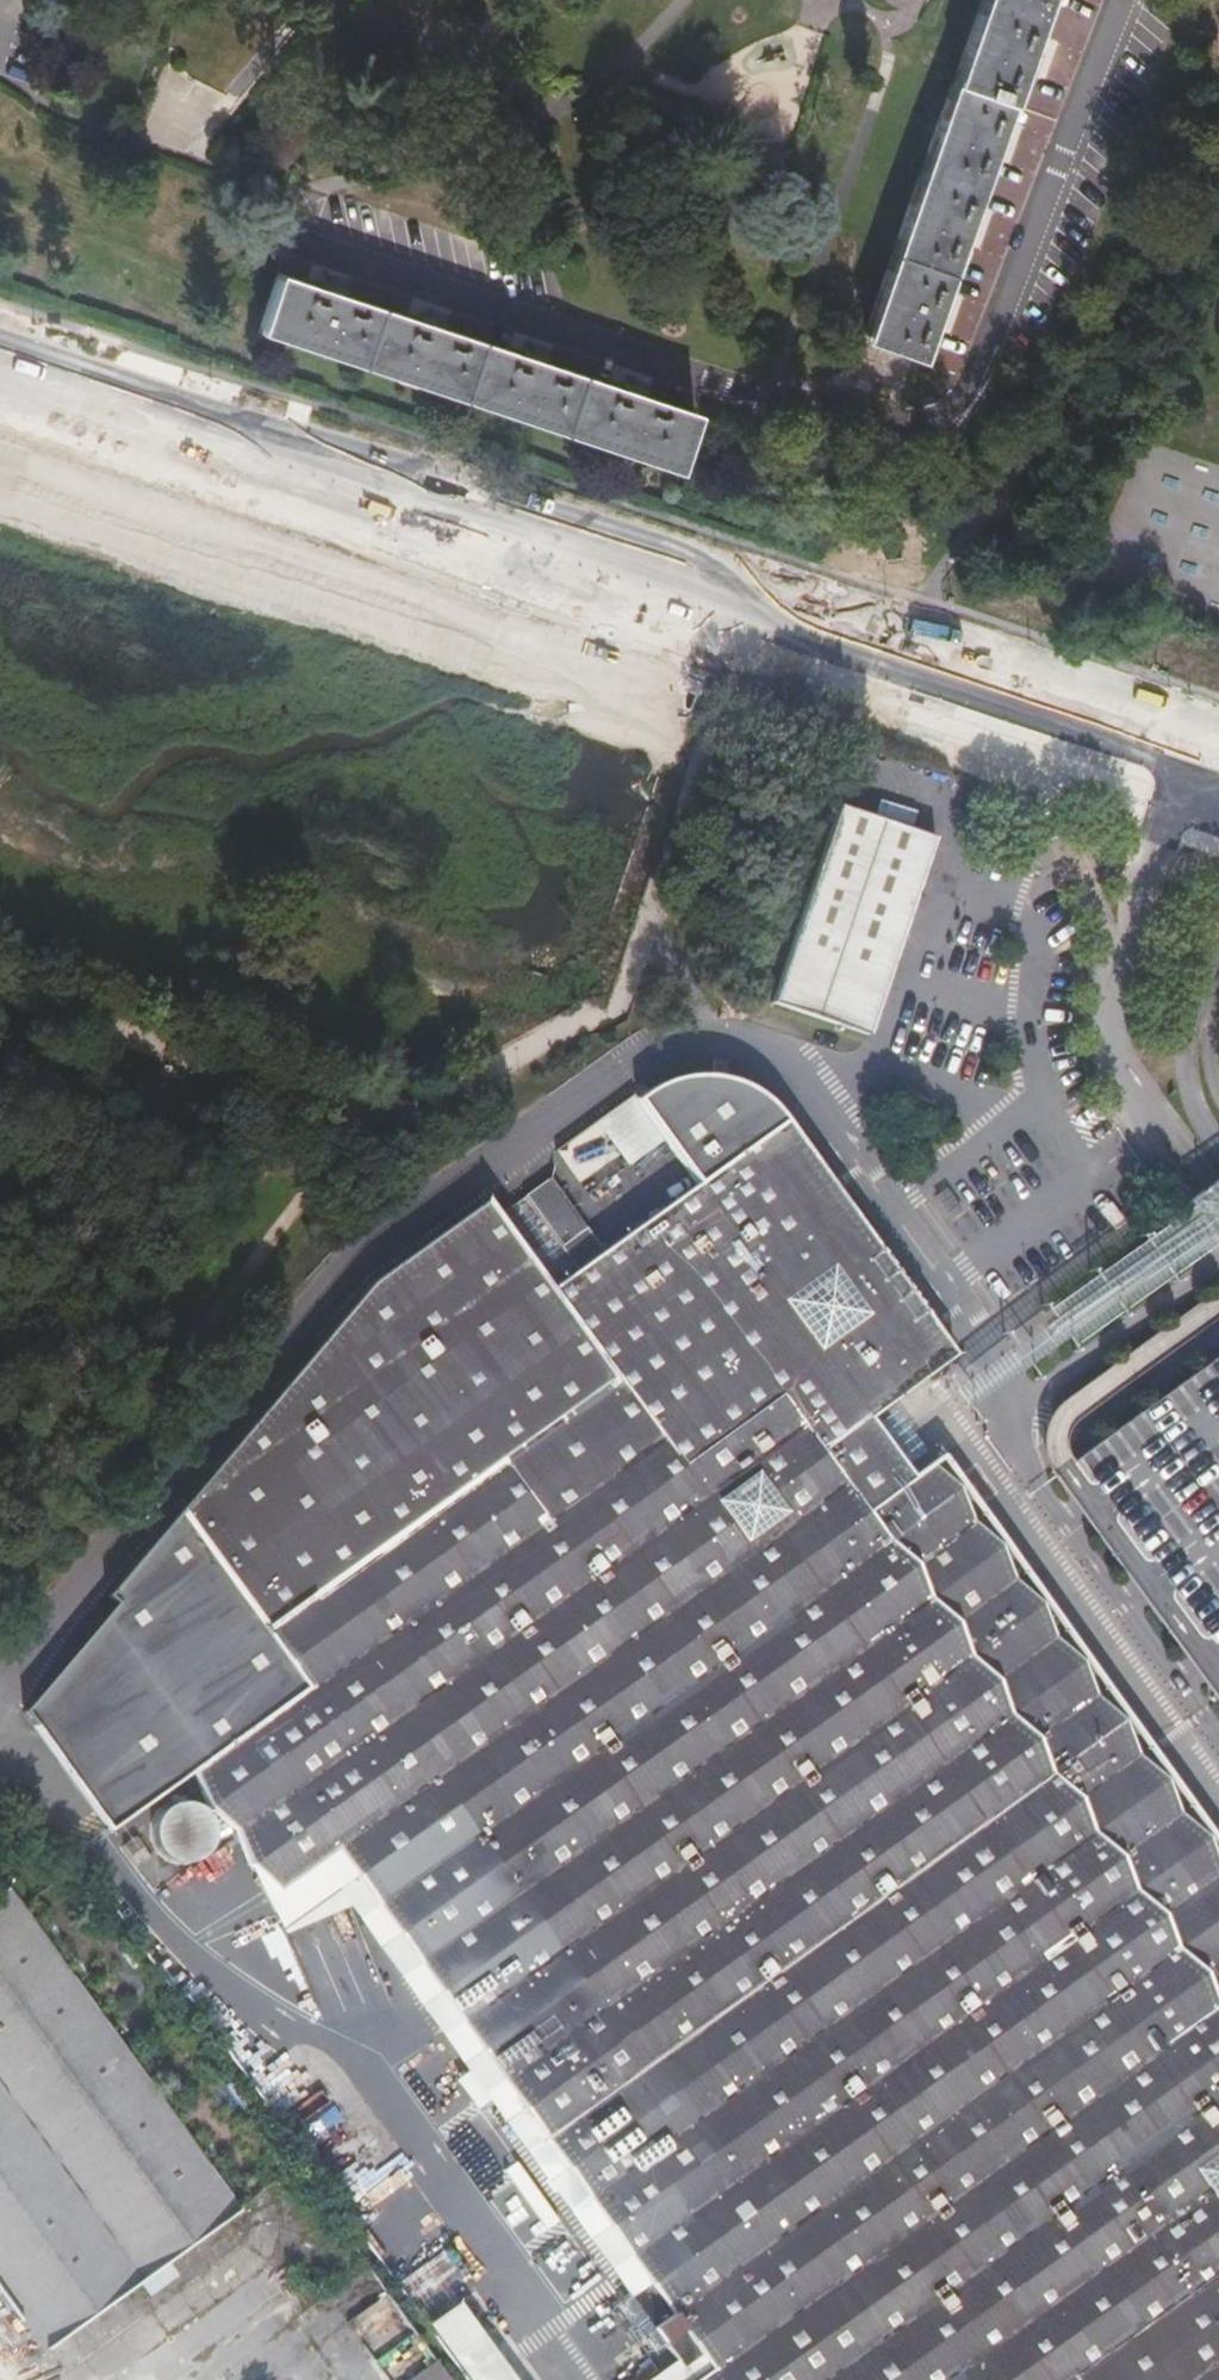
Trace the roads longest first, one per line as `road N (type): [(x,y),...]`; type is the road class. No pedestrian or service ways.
road 1 (secondary): [(0,380),(1149,762),(1179,791),(1218,812)]
road 2 (secondary): [(1218,724),(0,330)]

